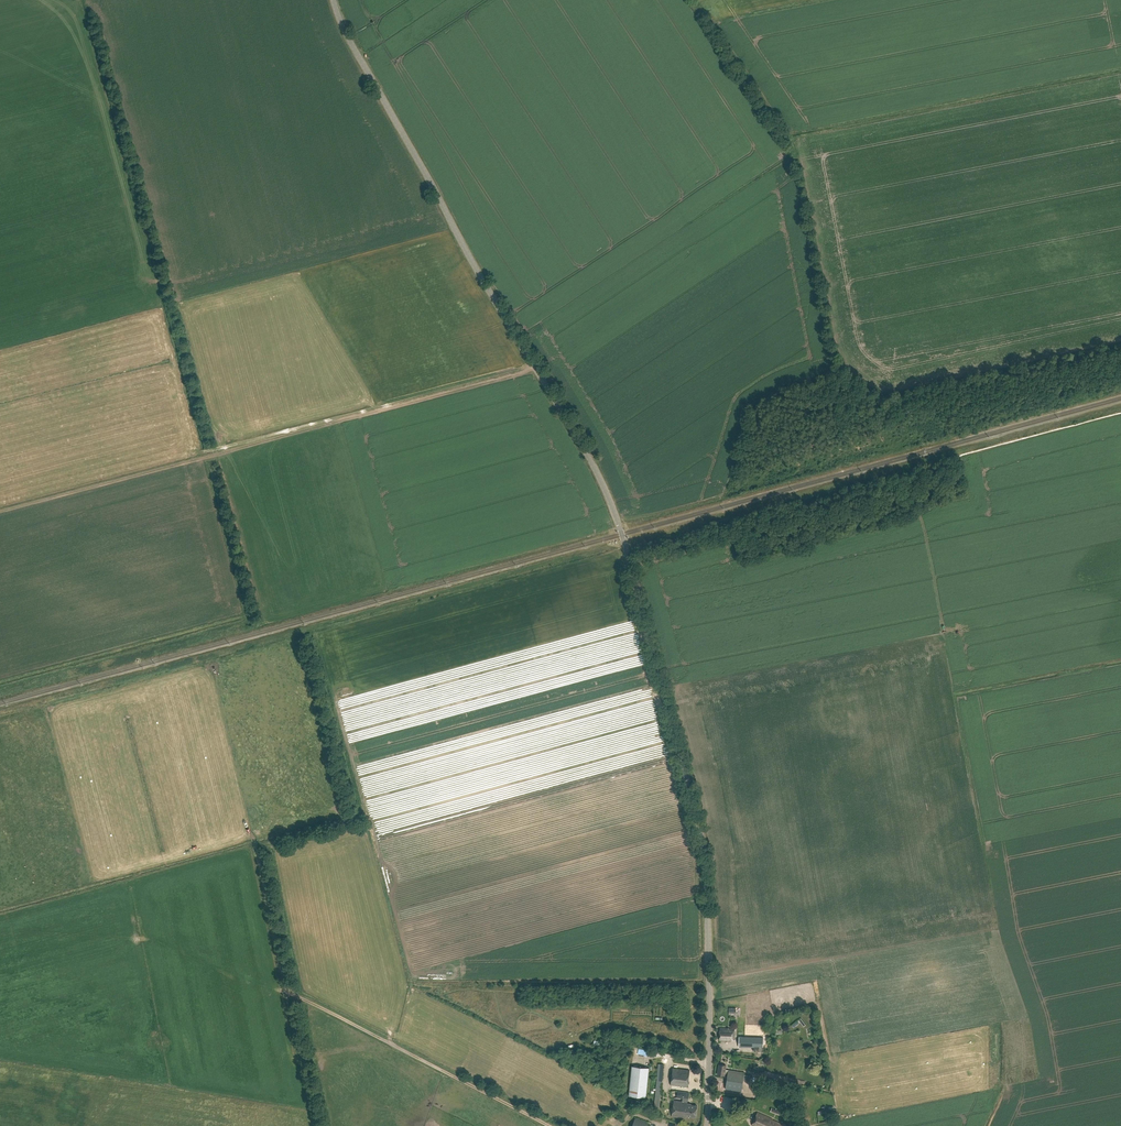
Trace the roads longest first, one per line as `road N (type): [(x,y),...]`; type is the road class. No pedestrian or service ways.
road 1 (tertiary): [(707,1125),(706,865),(623,534),(597,472),(486,286),(334,0)]
road 2 (track): [(549,1125),(387,1050),(302,1056),(254,832)]

